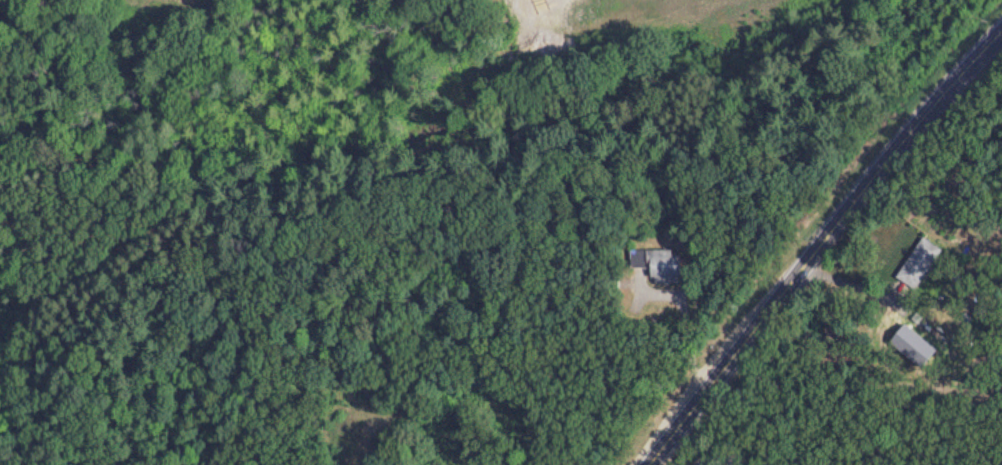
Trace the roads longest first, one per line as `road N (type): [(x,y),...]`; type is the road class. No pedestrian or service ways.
road 1 (tertiary): [(650,464),(903,141),(1001,31)]

